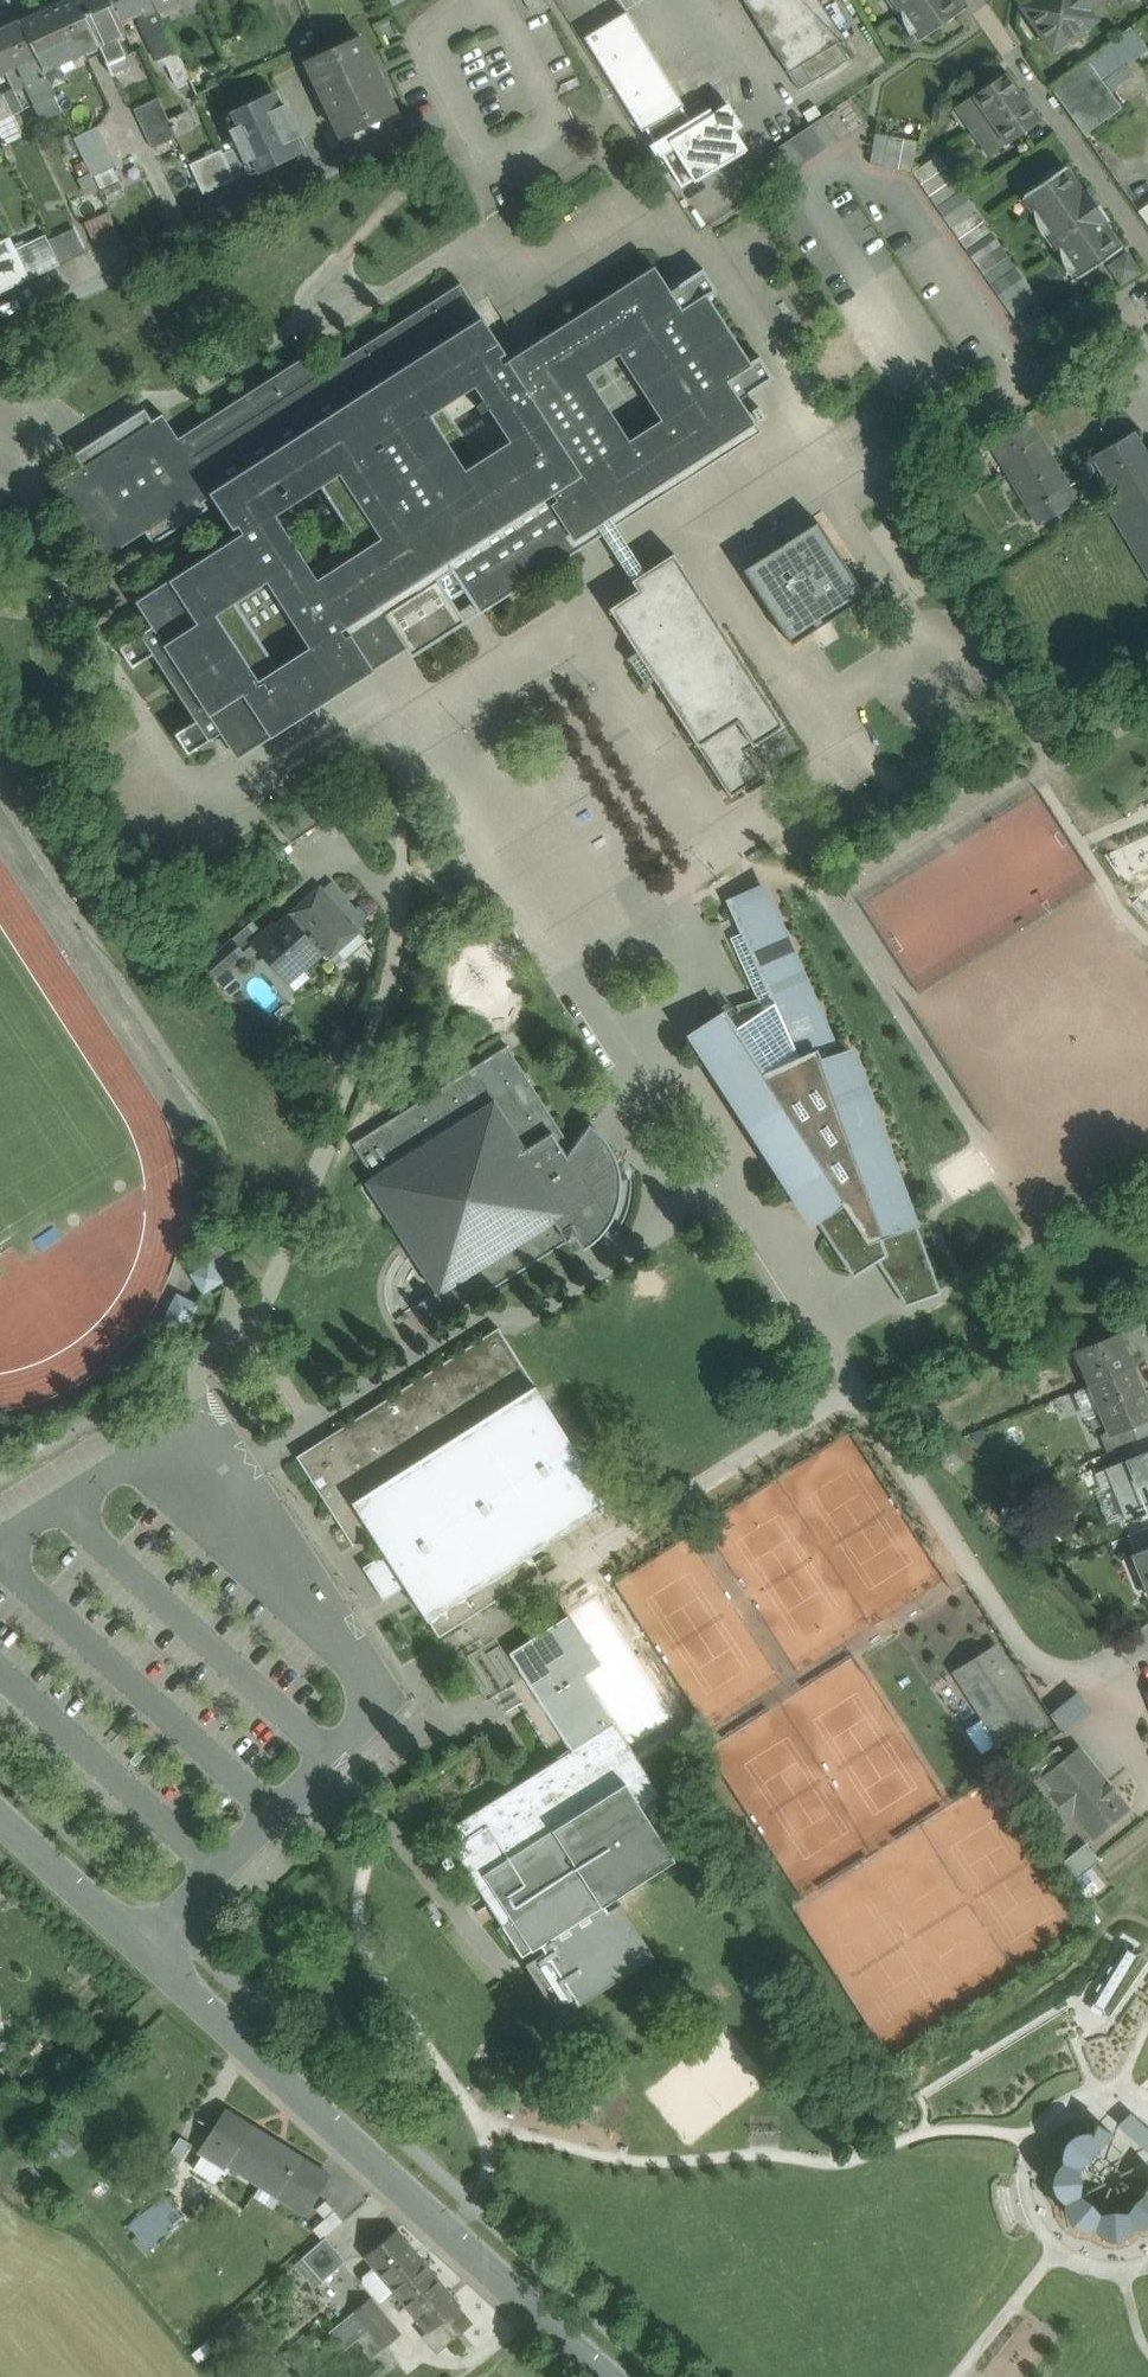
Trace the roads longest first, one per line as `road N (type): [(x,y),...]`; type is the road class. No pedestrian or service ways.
road 1 (tertiary): [(604,2376),(0,1815)]
road 2 (residential): [(973,0),(1147,249)]
road 3 (residential): [(1147,297),(936,437)]

